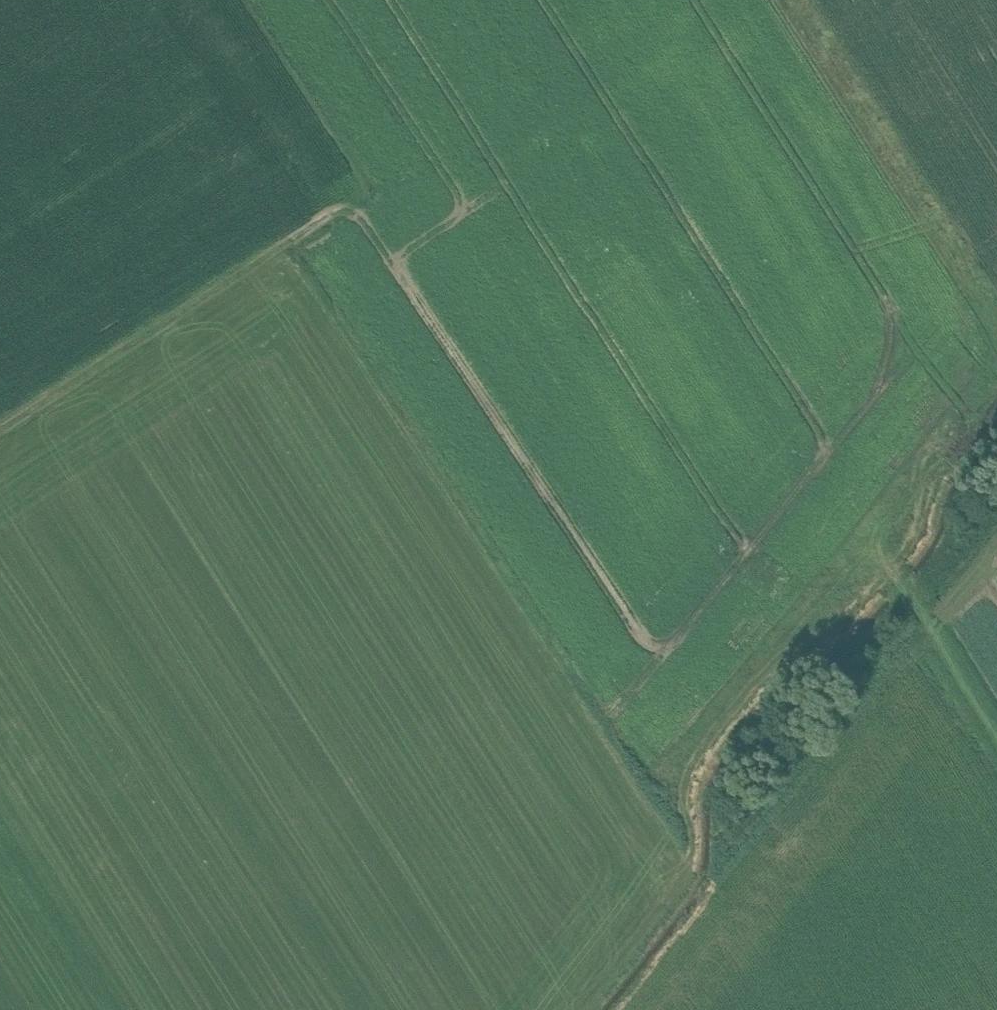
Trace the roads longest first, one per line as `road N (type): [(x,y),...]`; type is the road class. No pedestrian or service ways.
road 1 (track): [(275,254),(0,430)]
road 2 (track): [(996,738),(866,532)]

